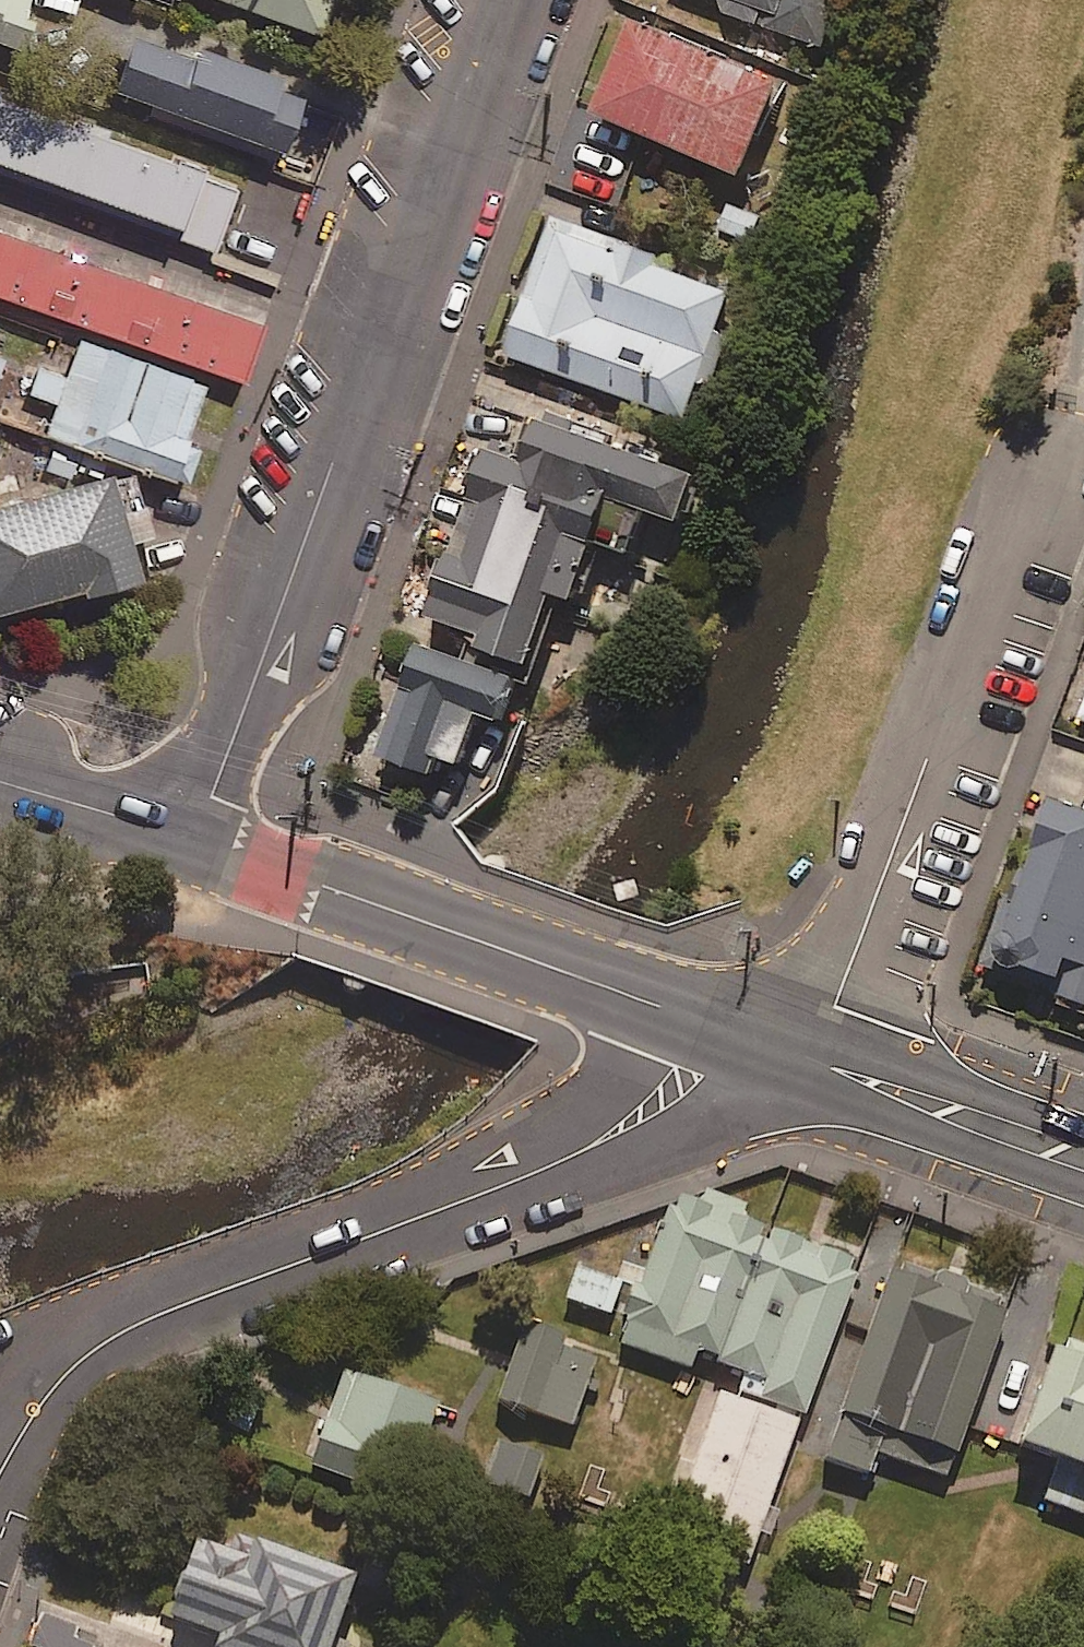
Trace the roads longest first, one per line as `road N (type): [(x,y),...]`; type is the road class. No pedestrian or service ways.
road 1 (residential): [(196,840),(496,0)]
road 2 (residential): [(698,1022),(668,1078),(619,1130),(562,1164),(130,1330),(70,1367),(0,1466)]
road 3 (residential): [(816,1065),(1073,393)]
road 4 (tertiary): [(698,1022),(196,840)]
road 5 (tertiary): [(1083,1159),(816,1065)]
road 6 (tertiary): [(196,840),(0,779)]
road 7 (tertiary): [(816,1065),(698,1022)]

